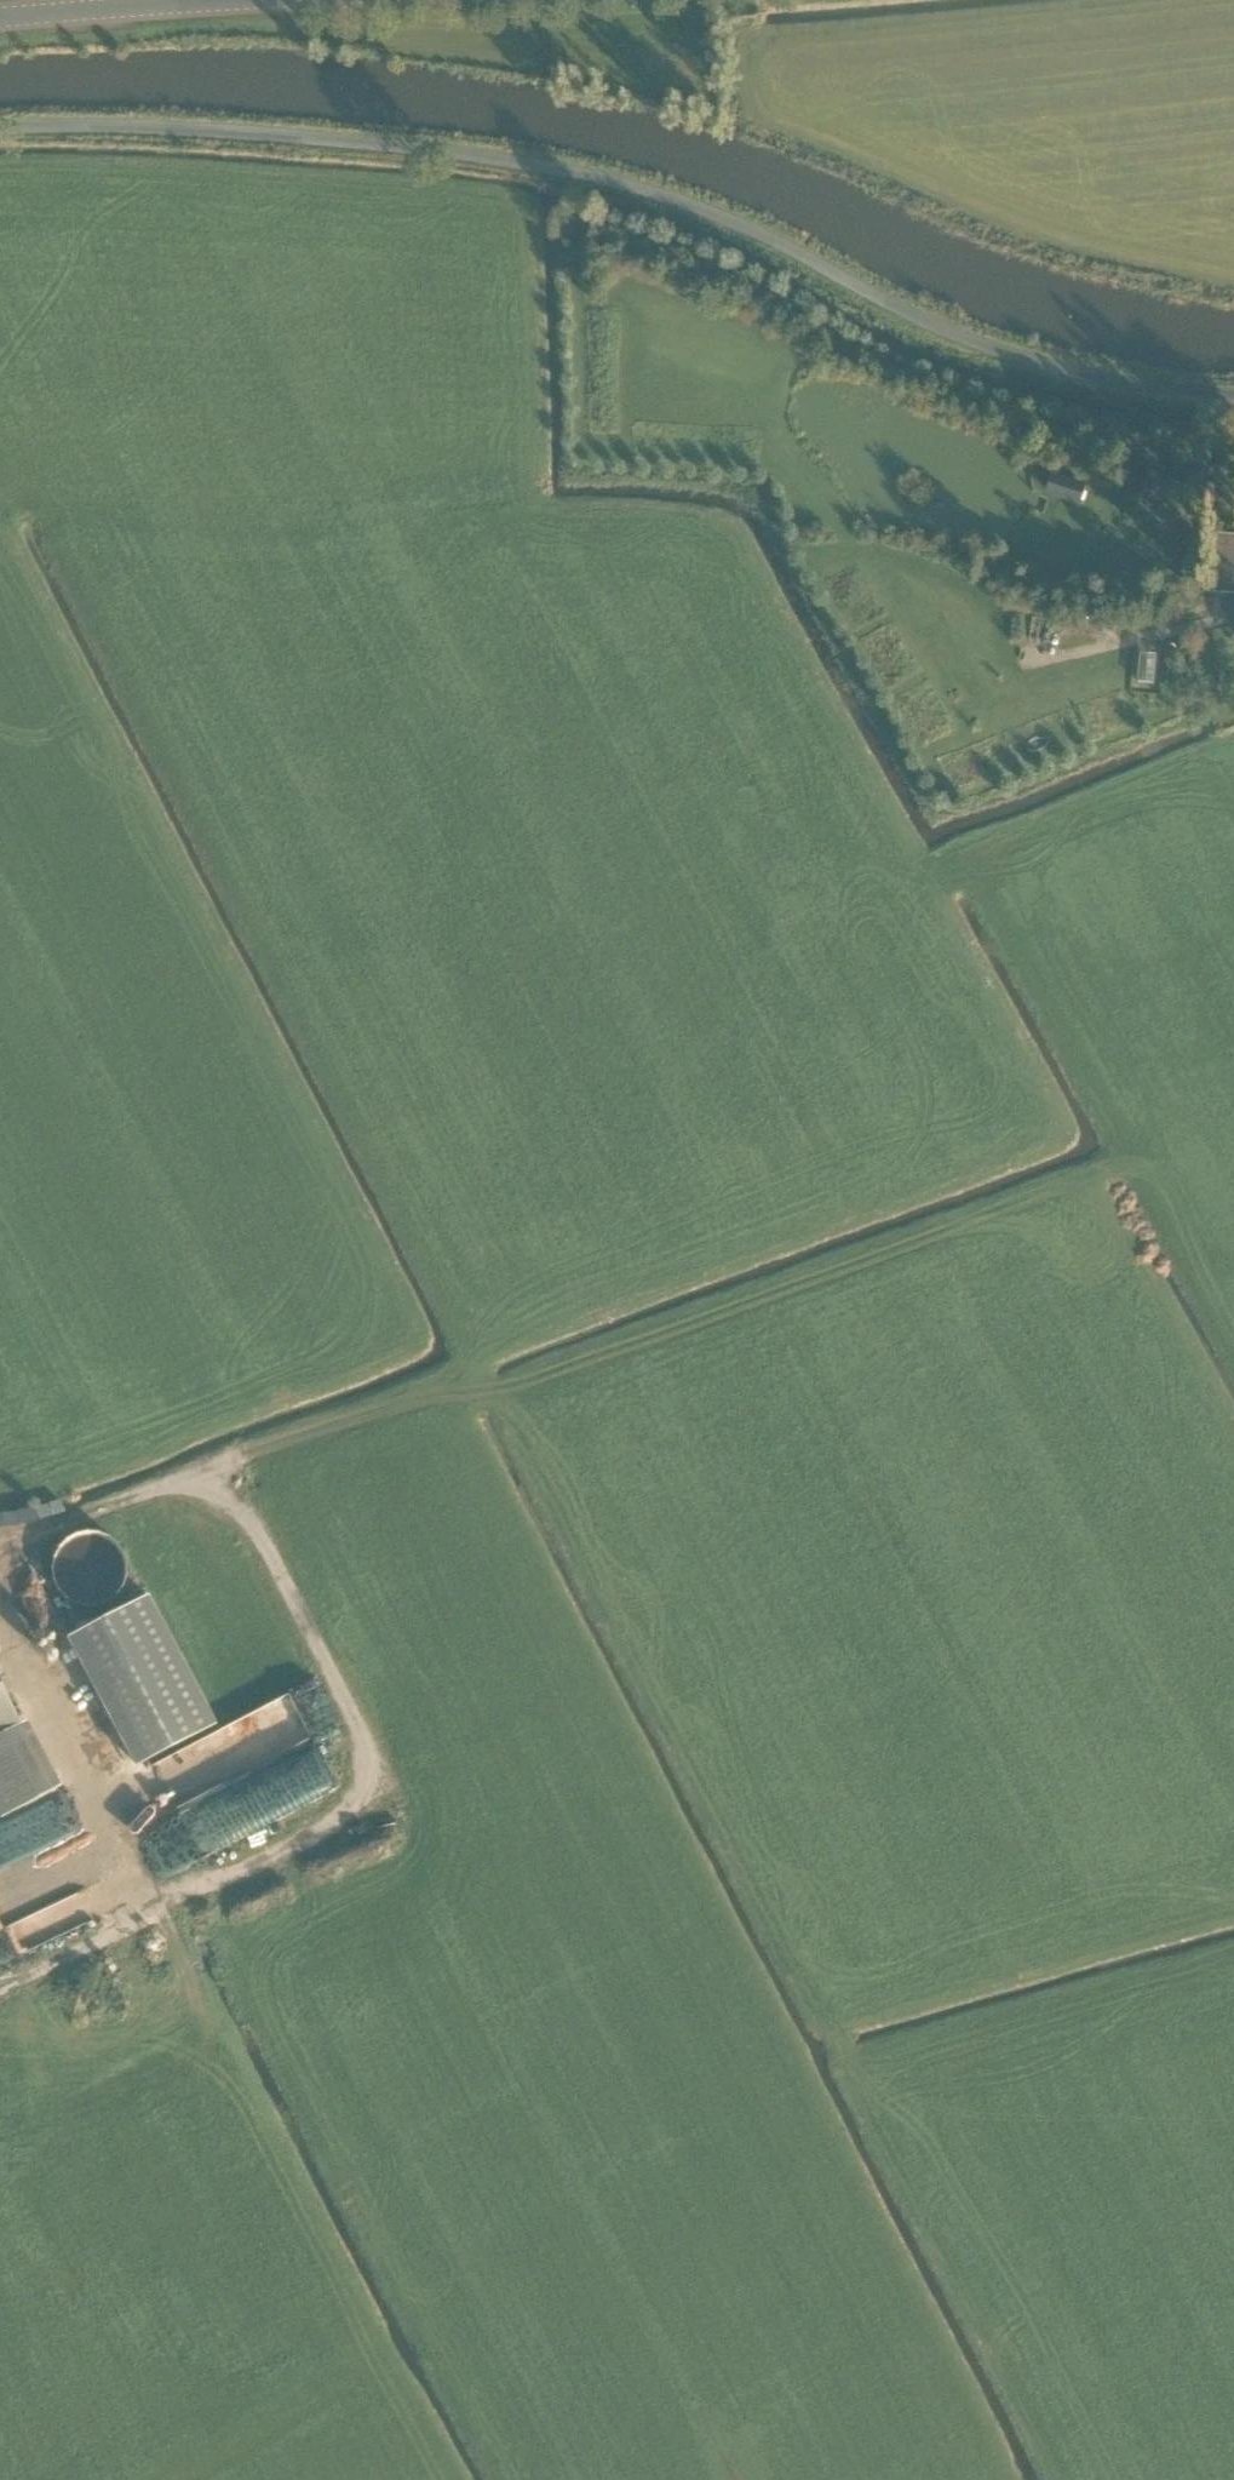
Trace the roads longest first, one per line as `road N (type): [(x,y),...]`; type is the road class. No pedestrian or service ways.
road 1 (unclassified): [(0,129),(257,133),(552,167),(736,221),(1005,351),(1091,374),(1233,396)]
road 2 (secondary): [(0,21),(307,0)]

